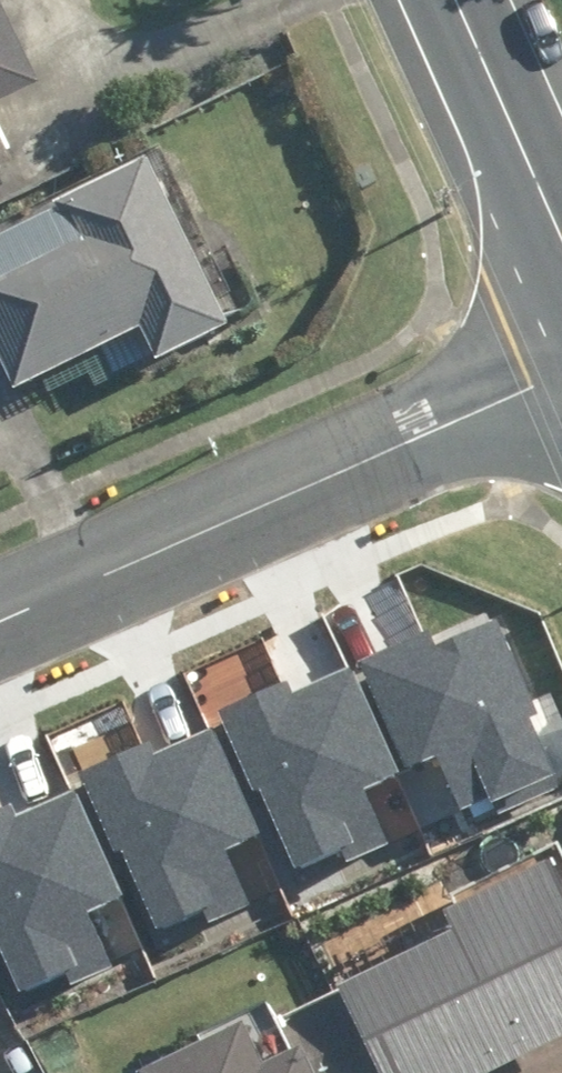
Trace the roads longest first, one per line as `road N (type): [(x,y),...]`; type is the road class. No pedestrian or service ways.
road 1 (residential): [(0,630),(561,388)]
road 2 (secondary): [(455,0),(561,245)]

